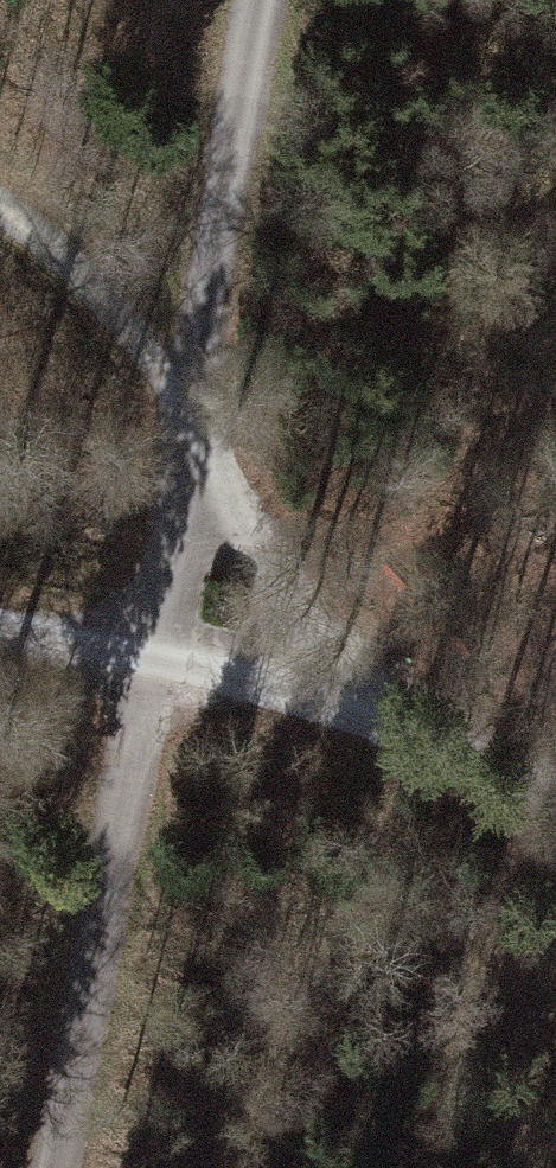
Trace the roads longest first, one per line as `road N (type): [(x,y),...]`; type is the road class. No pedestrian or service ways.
road 1 (track): [(148,657),(65,1167)]
road 2 (track): [(428,749),(193,409)]
road 3 (track): [(250,0),(193,409)]
road 4 (track): [(148,657),(428,749)]
road 5 (track): [(0,214),(41,237),(193,409)]
road 6 (track): [(193,409),(148,657)]
road 7 (track): [(0,610),(148,657)]
road 8 (track): [(428,749),(555,792)]

